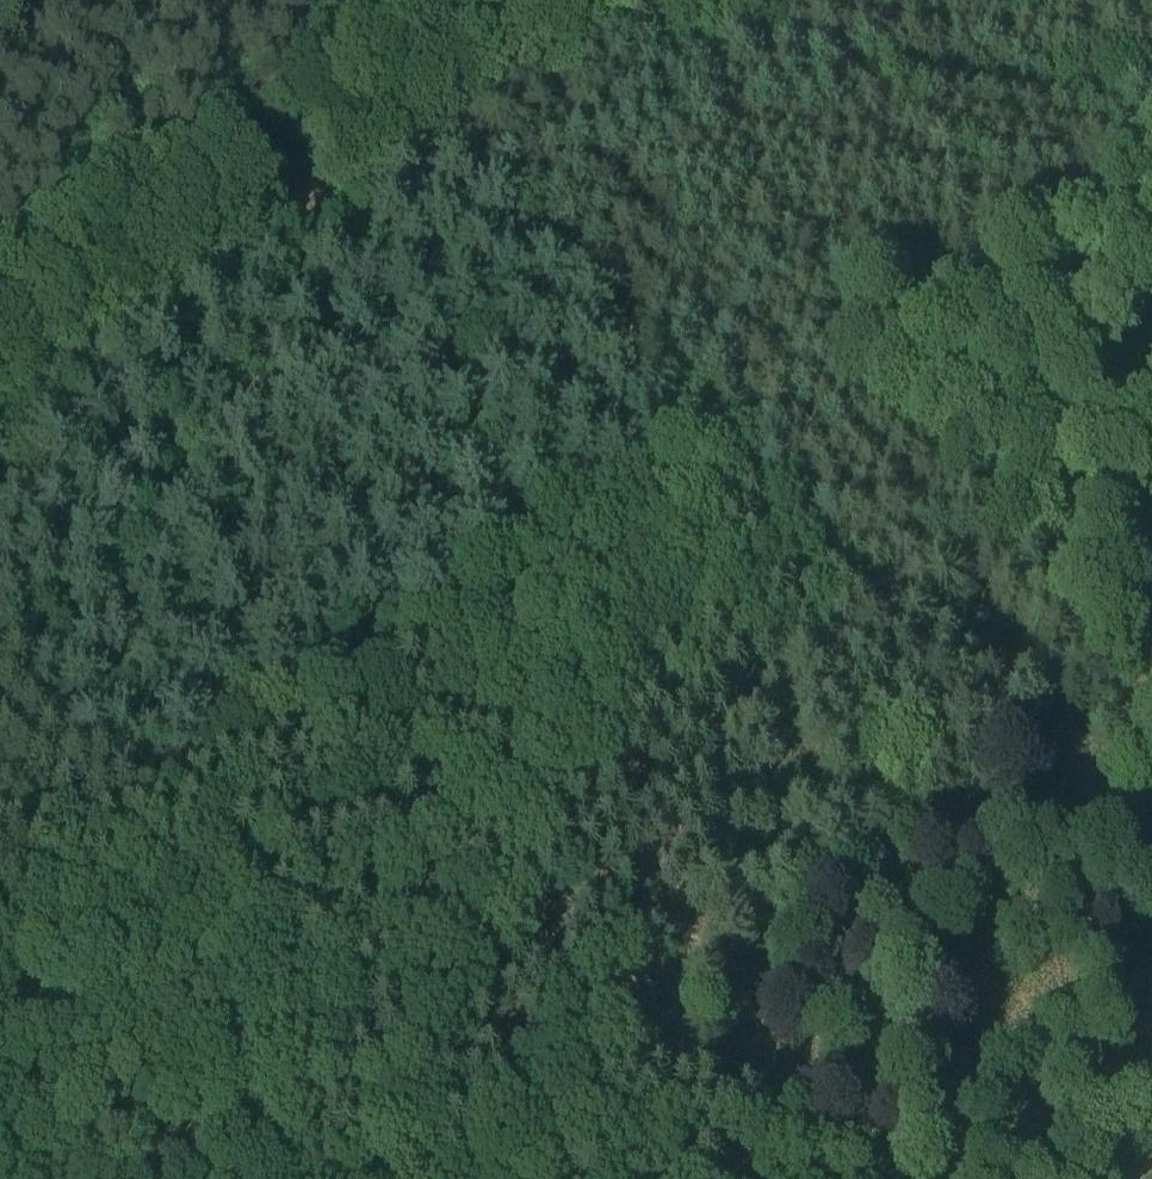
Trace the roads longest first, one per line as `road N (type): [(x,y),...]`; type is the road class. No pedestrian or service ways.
road 1 (track): [(1151,105),(981,99),(791,62),(494,47)]
road 2 (track): [(494,47),(0,327)]

